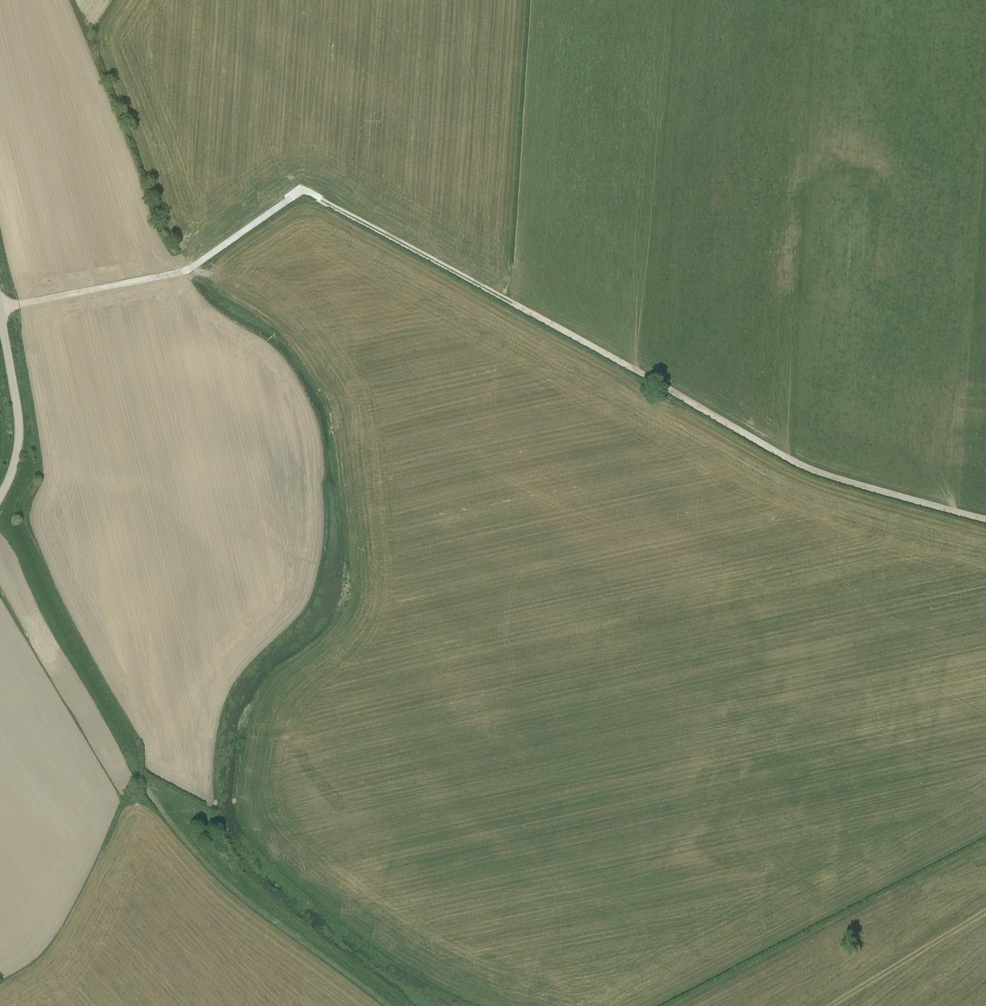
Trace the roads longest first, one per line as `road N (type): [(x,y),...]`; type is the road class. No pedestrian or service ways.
road 1 (unclassified): [(0,497),(19,437),(0,311)]

